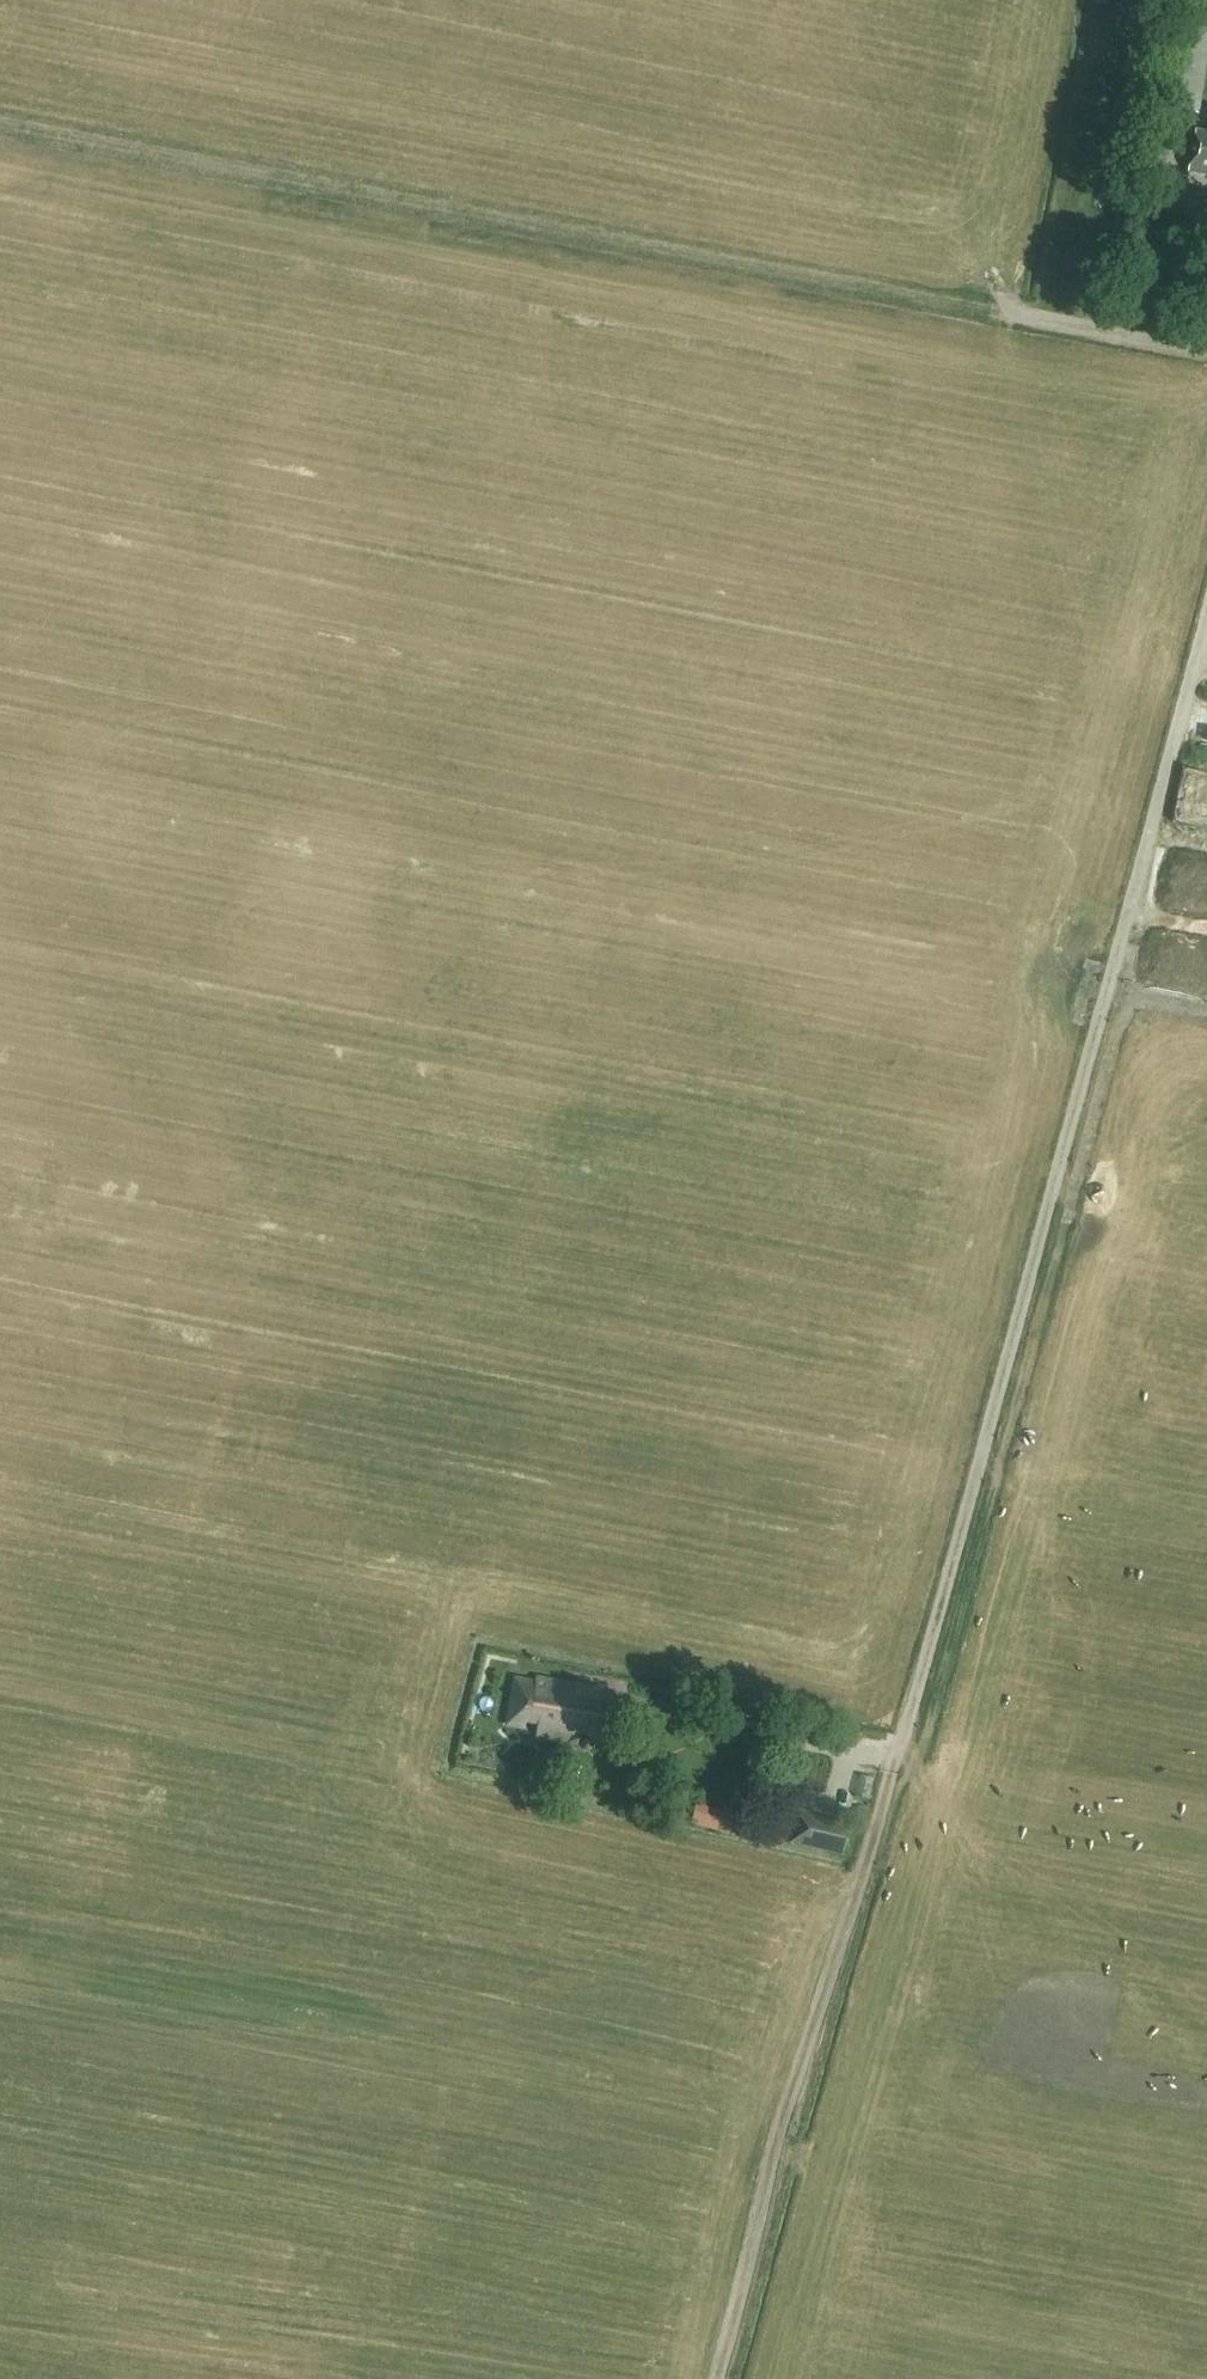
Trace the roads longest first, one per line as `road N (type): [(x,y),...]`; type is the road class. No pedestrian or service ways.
road 1 (track): [(1206,643),(727,2378)]
road 2 (track): [(1127,333),(0,125)]

